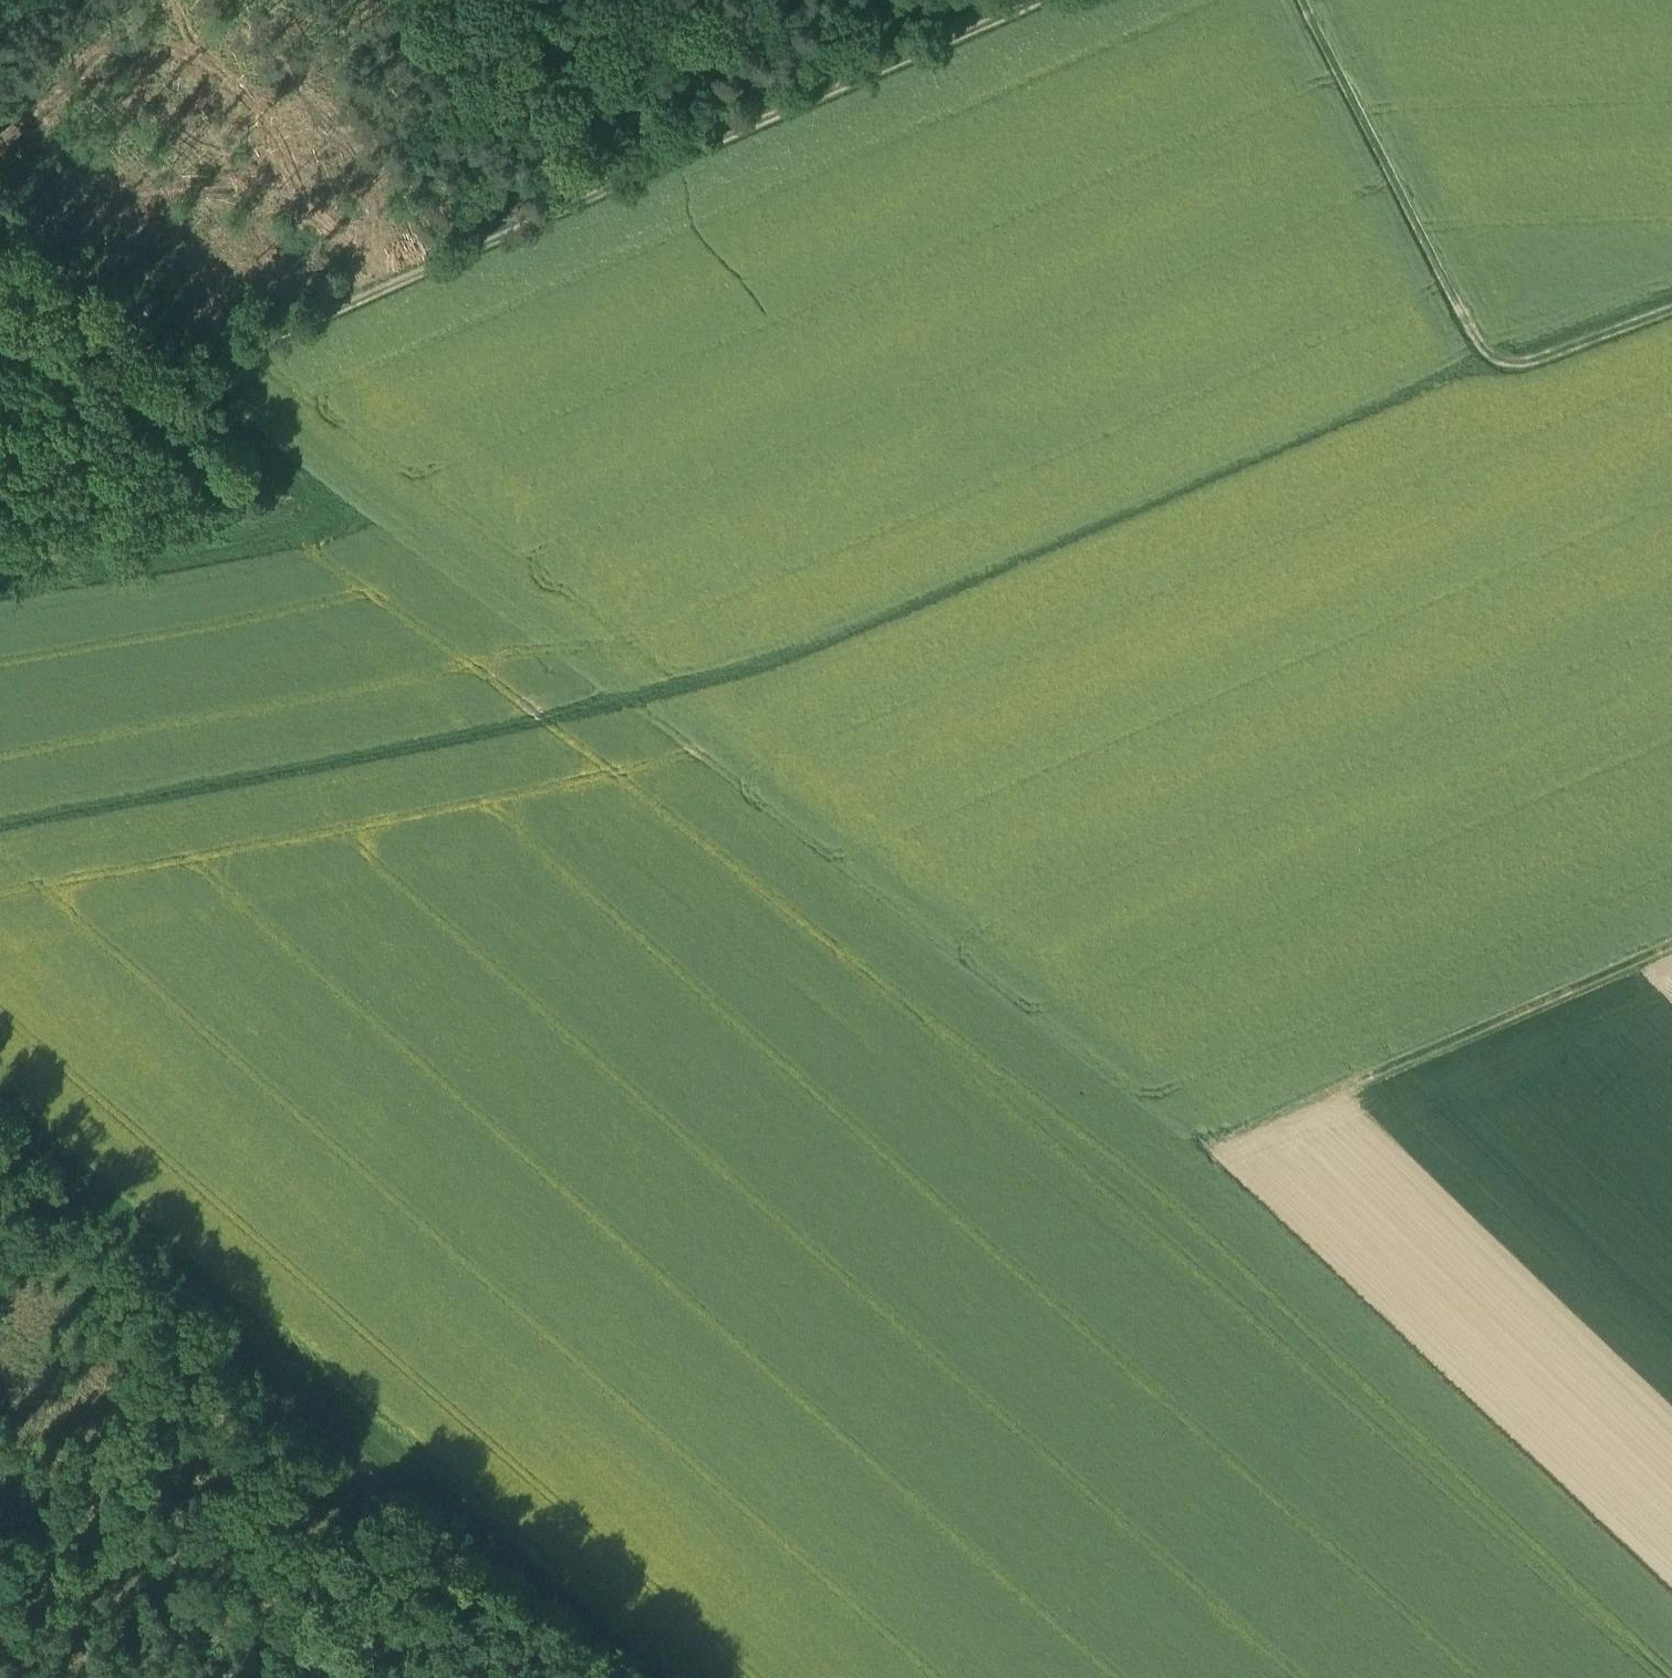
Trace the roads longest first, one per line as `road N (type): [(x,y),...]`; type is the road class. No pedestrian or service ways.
road 1 (track): [(1070,0),(199,367),(121,319),(0,220)]
road 2 (track): [(1302,0),(1464,327),(1487,353),(1515,361),(1564,349),(1671,307)]

